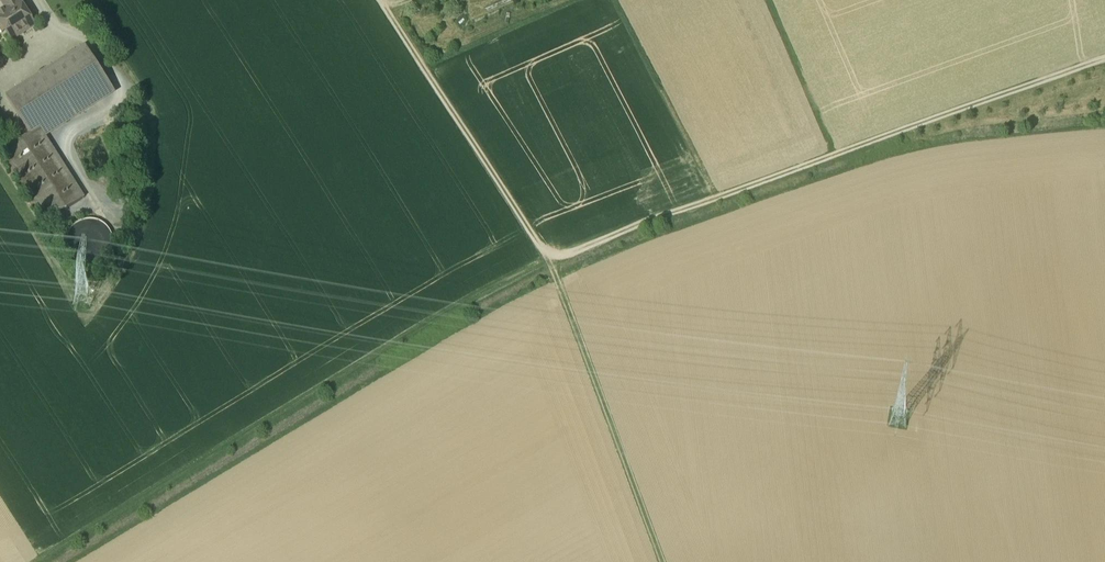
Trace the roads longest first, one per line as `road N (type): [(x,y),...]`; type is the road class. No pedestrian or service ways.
road 1 (track): [(39,561),(549,260),(663,561)]
road 2 (track): [(1104,59),(549,260),(383,0)]
road 3 (track): [(715,198),(615,0)]
road 4 (track): [(838,154),(769,0)]

